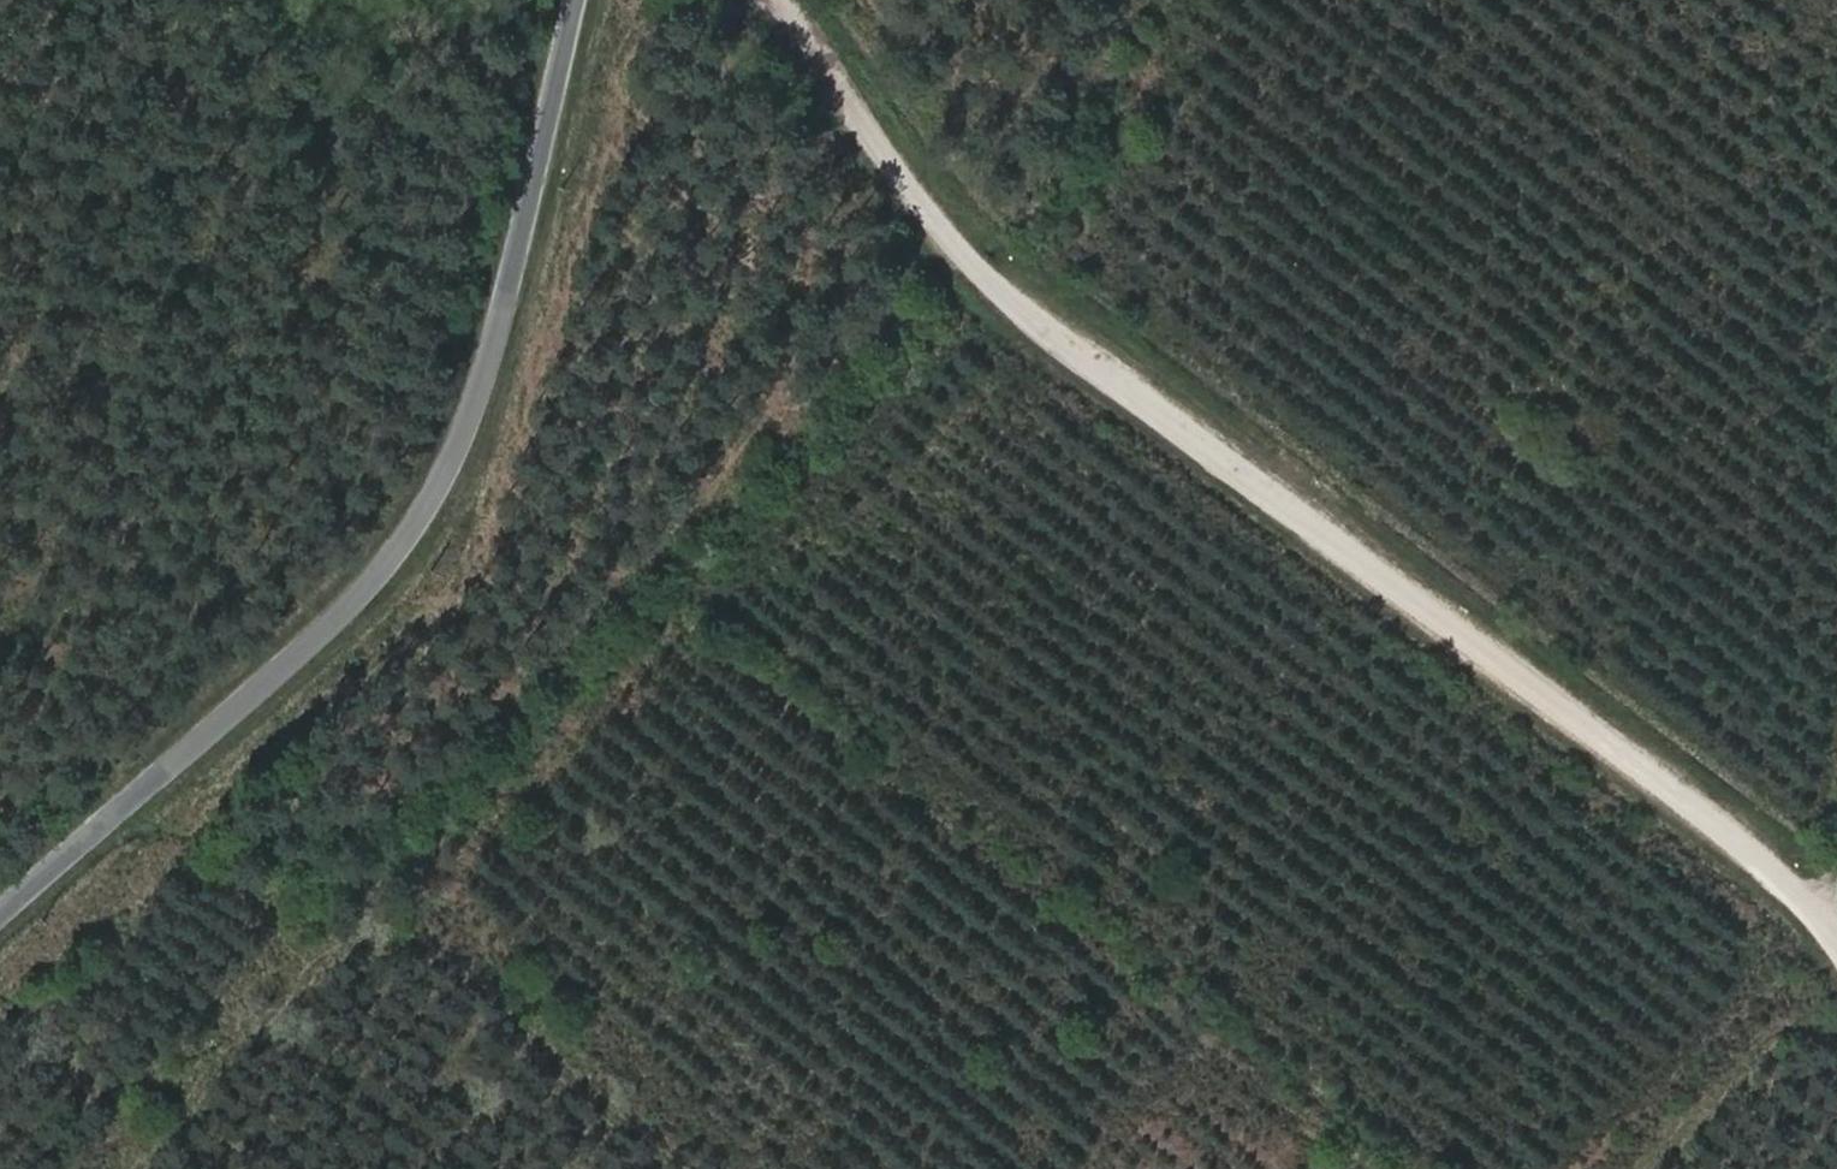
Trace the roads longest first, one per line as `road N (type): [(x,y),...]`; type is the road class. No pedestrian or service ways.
road 1 (track): [(781,0),(951,244),(982,274),(1694,806),(1798,895),(1836,946)]
road 2 (tertiary): [(0,914),(332,622),(420,518),(456,449),(487,361),(575,0)]

